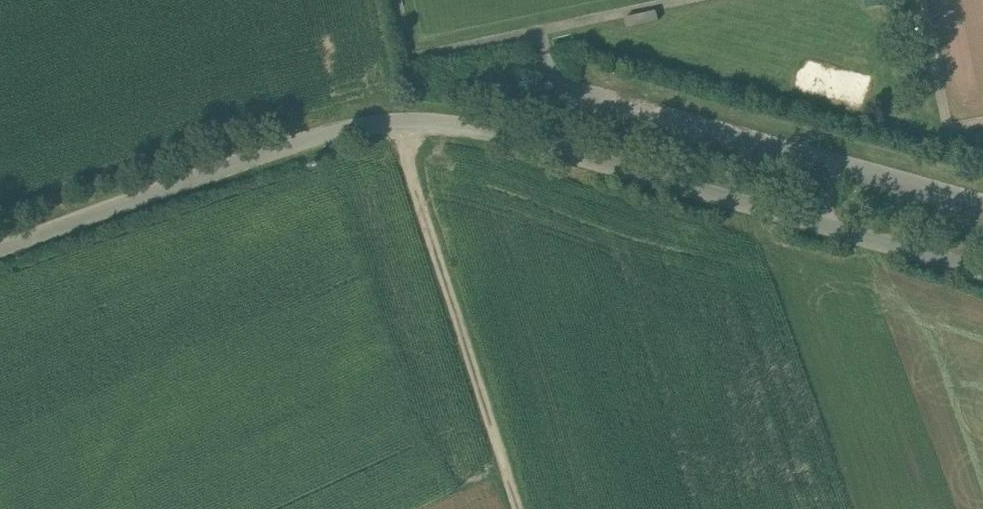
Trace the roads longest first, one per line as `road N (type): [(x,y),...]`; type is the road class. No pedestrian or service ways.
road 1 (unclassified): [(0,247),(294,140),(400,121),(532,141),(982,271)]
road 2 (track): [(400,121),(517,508)]

